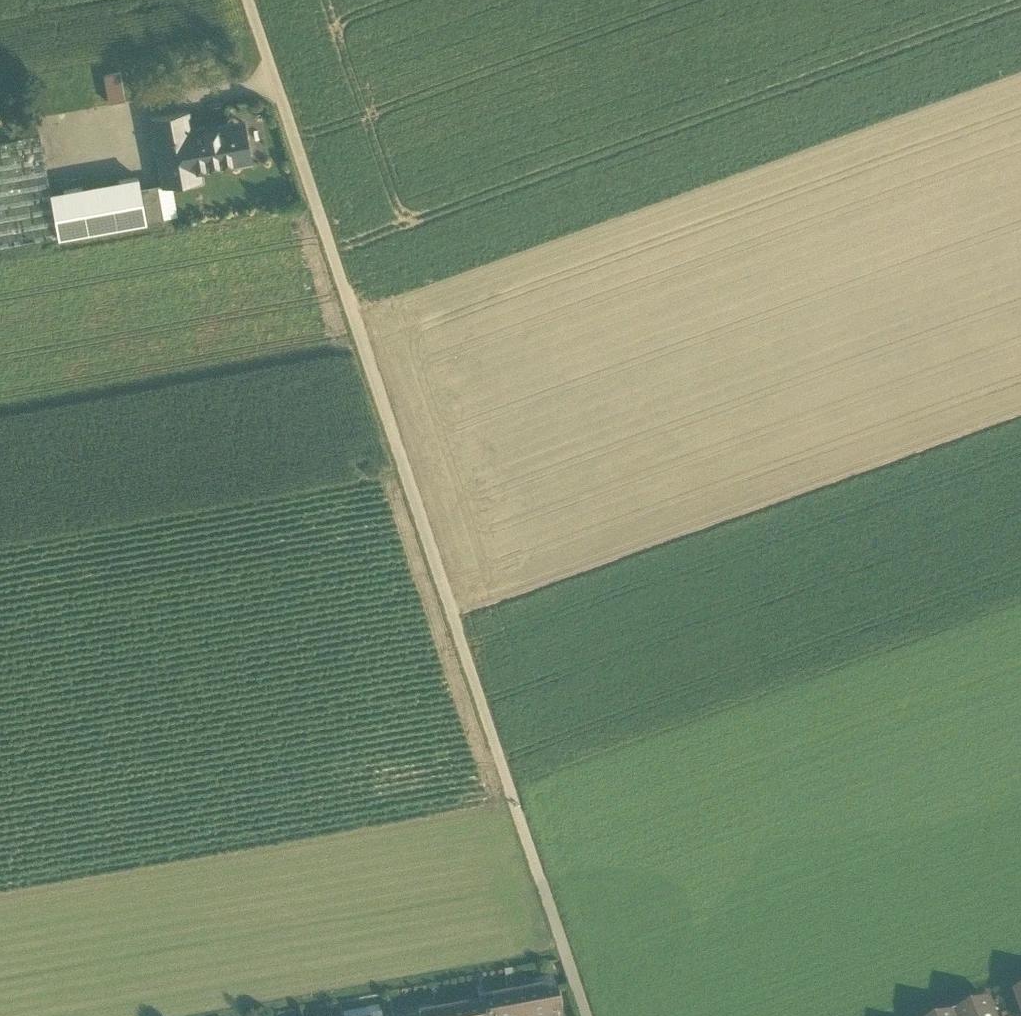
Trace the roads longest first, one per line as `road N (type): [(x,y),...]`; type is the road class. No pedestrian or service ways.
road 1 (unclassified): [(586,1015),(246,0)]

